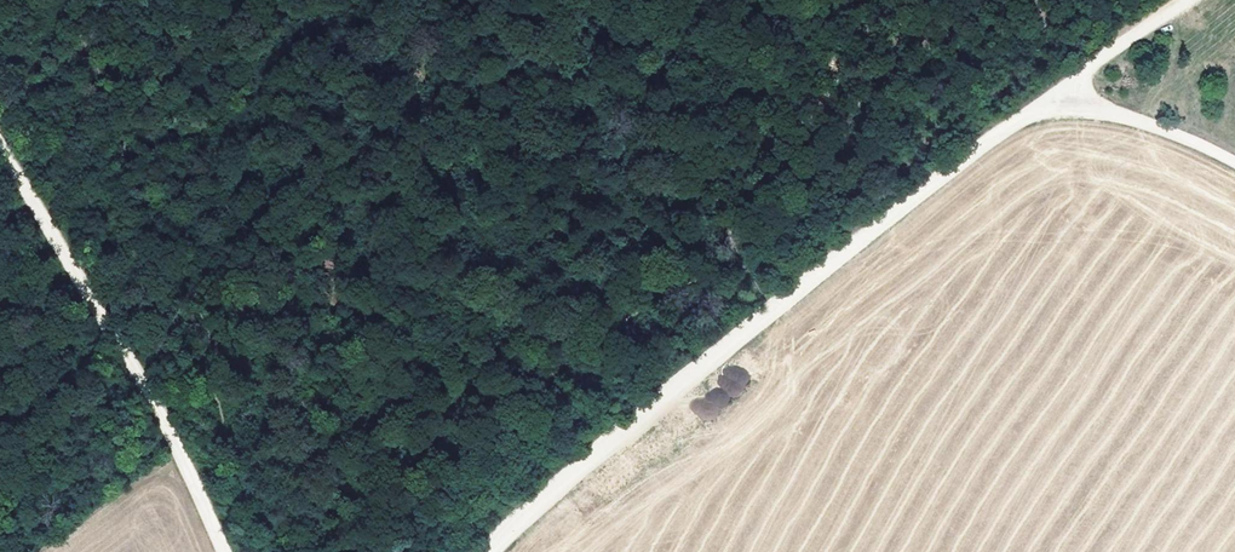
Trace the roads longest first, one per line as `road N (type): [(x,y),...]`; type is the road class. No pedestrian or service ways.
road 1 (track): [(492,551),(586,463),(1054,100),(1072,72),(1099,68),(1194,0)]
road 2 (track): [(227,551),(148,379),(0,128)]
road 3 (track): [(1234,167),(1129,121),(1054,100)]

